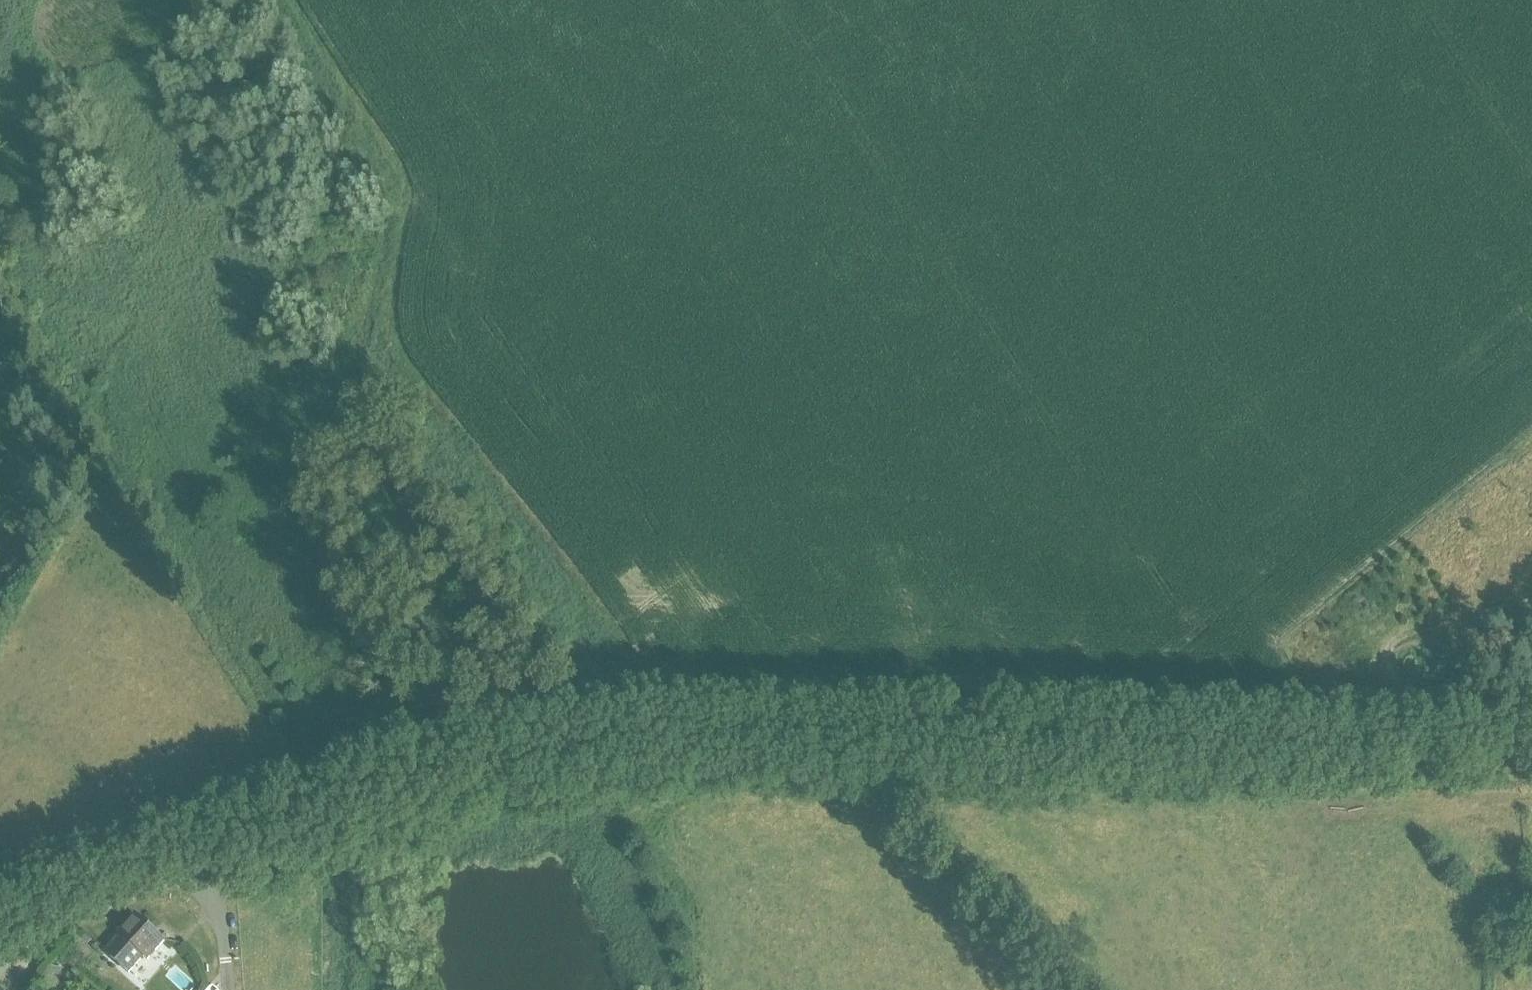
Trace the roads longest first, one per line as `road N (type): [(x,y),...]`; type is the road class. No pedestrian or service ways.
road 1 (tertiary): [(203,865),(393,793),(634,750),(1531,753)]
road 2 (tertiary): [(0,944),(203,865)]

